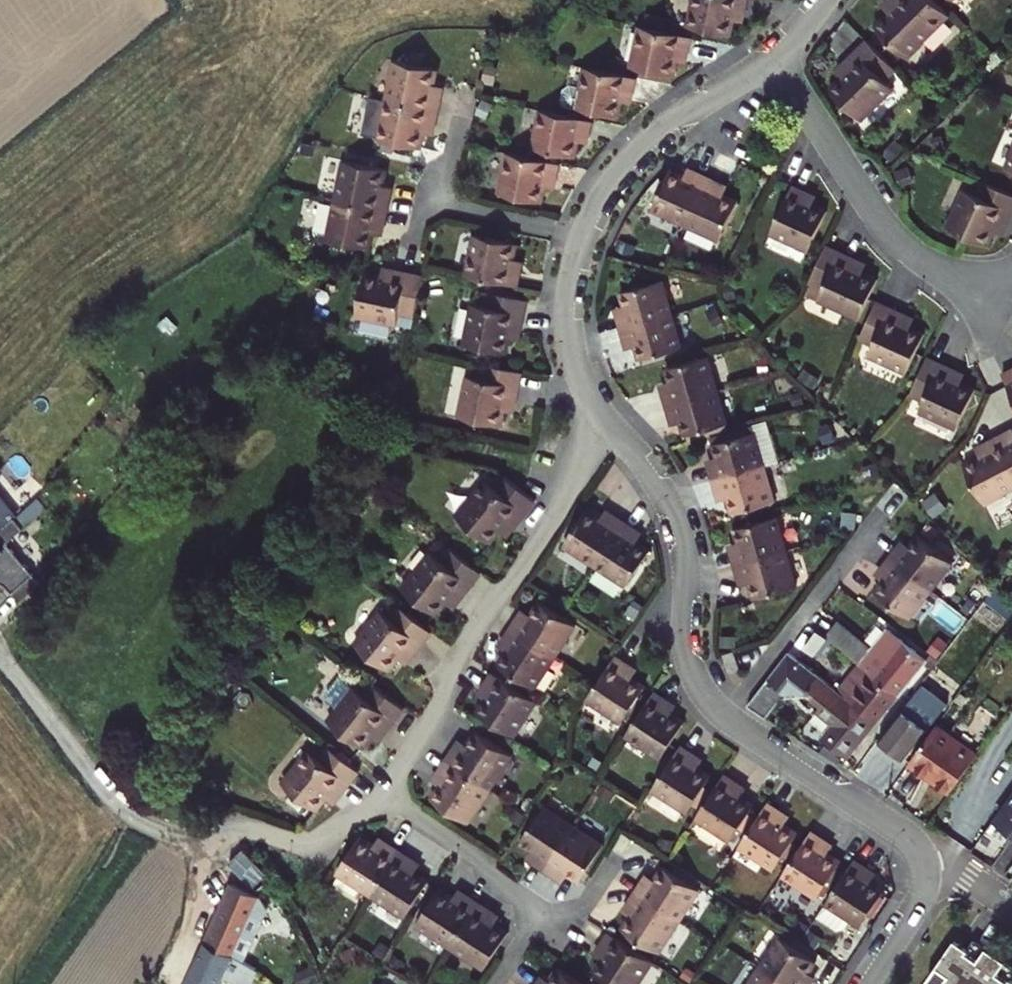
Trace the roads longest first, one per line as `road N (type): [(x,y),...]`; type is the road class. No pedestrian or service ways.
road 1 (residential): [(610,423),(673,518),(683,557),(686,656),(701,690),(723,715),(917,850)]
road 2 (residential): [(382,797),(445,692),(442,677),(610,423)]
road 3 (residential): [(774,54),(874,214),(906,249),(1000,290)]
road 4 (unclassified): [(0,663),(129,818),(185,835),(255,829)]
road 5 (residential): [(774,54),(643,148),(584,238)]
road 6 (residential): [(584,238),(570,339),(585,386),(610,423)]
road 7 (residential): [(537,909),(382,797)]
road 8 (residential): [(584,238),(431,208)]
road 9 (residential): [(917,850),(921,896),(865,983)]
road 10 (residential): [(255,829),(310,842),(382,797)]

